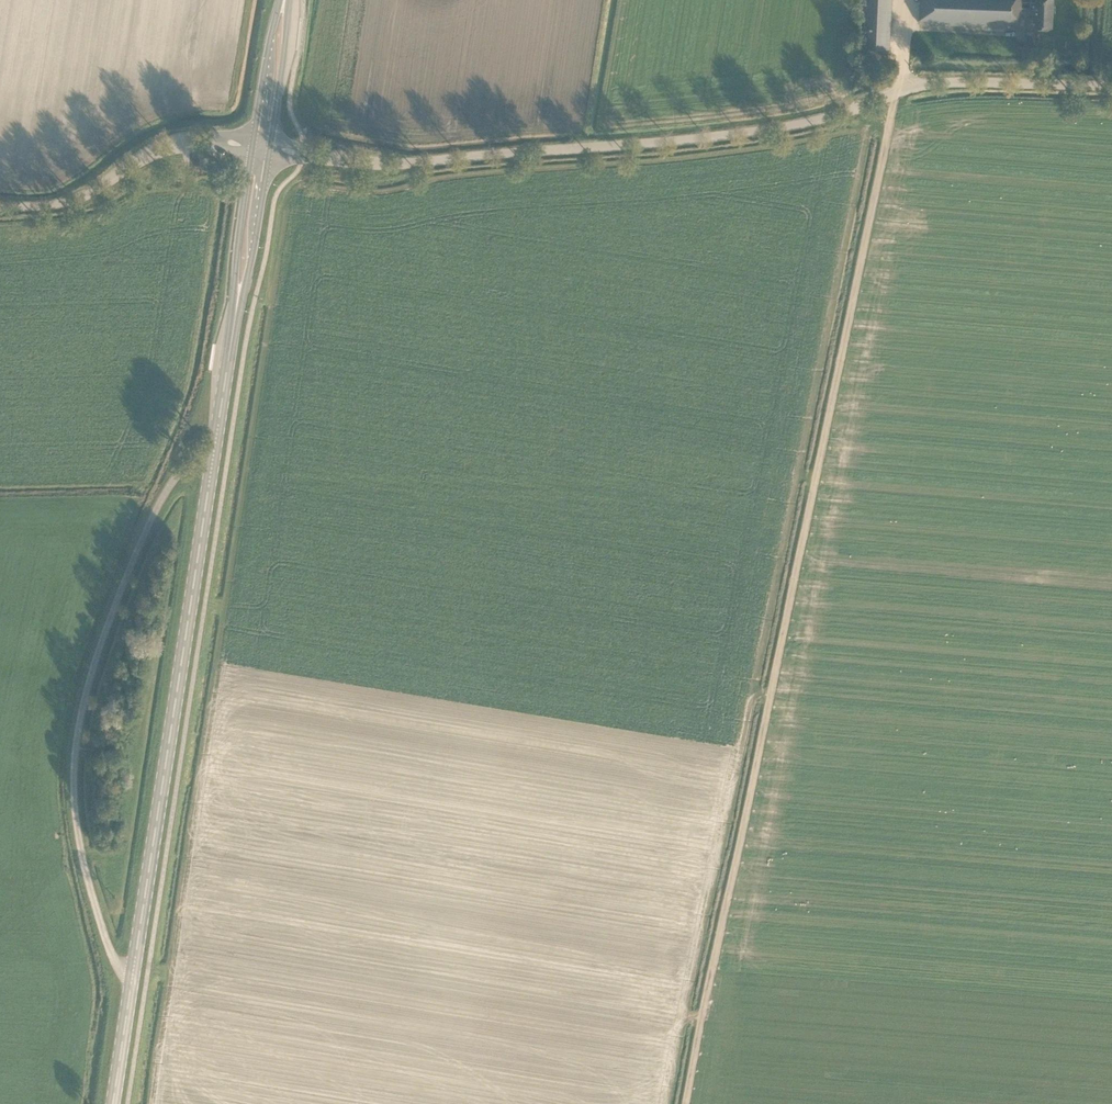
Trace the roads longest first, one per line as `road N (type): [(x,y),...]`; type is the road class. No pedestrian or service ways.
road 1 (track): [(686,1103),(895,93)]
road 2 (tertiary): [(269,147),(395,163),(762,130),(927,83),(1111,84)]
road 3 (unclassified): [(131,977),(114,959),(79,833),(73,773),(81,713),(114,606),(160,498),(176,474),(213,451)]
road 4 (primary): [(131,977),(213,451)]
road 5 (tertiary): [(251,145),(181,142),(137,158),(84,194),(0,205)]
road 6 (primary): [(233,329),(269,147)]
road 7 (primary): [(251,145),(233,329)]
road 8 (primary): [(269,147),(290,0)]
road 9 (primary): [(279,0),(251,145)]
road 10 (primary): [(111,1103),(131,977)]
road 11 (primary): [(213,451),(233,329)]

